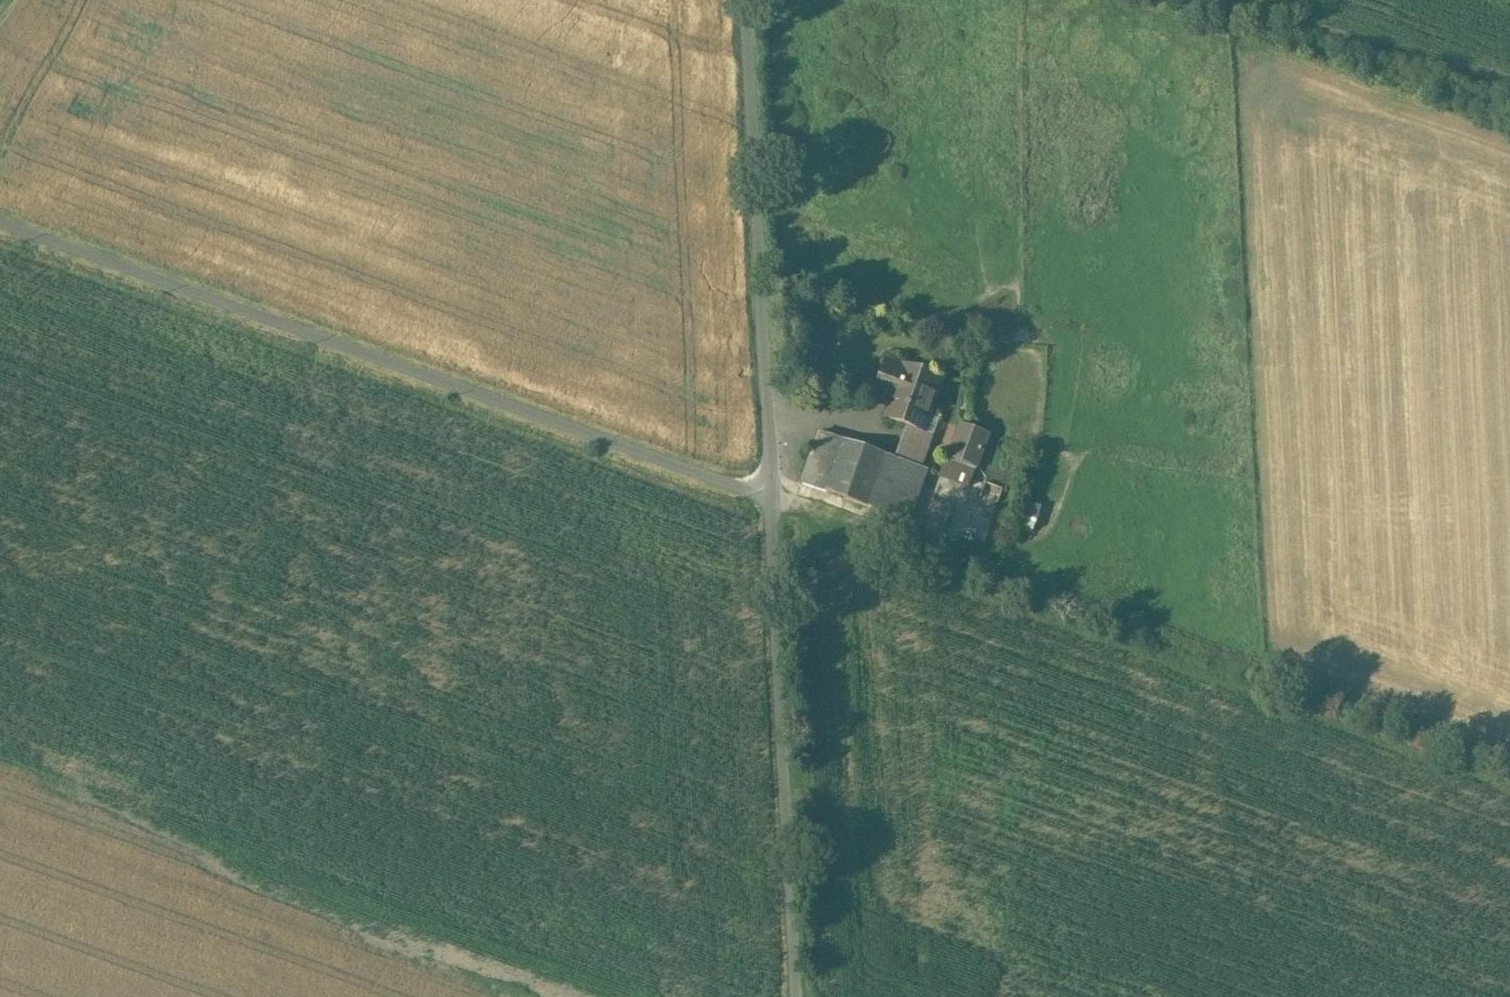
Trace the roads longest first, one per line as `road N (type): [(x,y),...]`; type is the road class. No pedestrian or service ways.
road 1 (unclassified): [(0,224),(771,501)]
road 2 (unclassified): [(744,0),(771,501)]
road 3 (unclassified): [(771,501),(794,996)]

